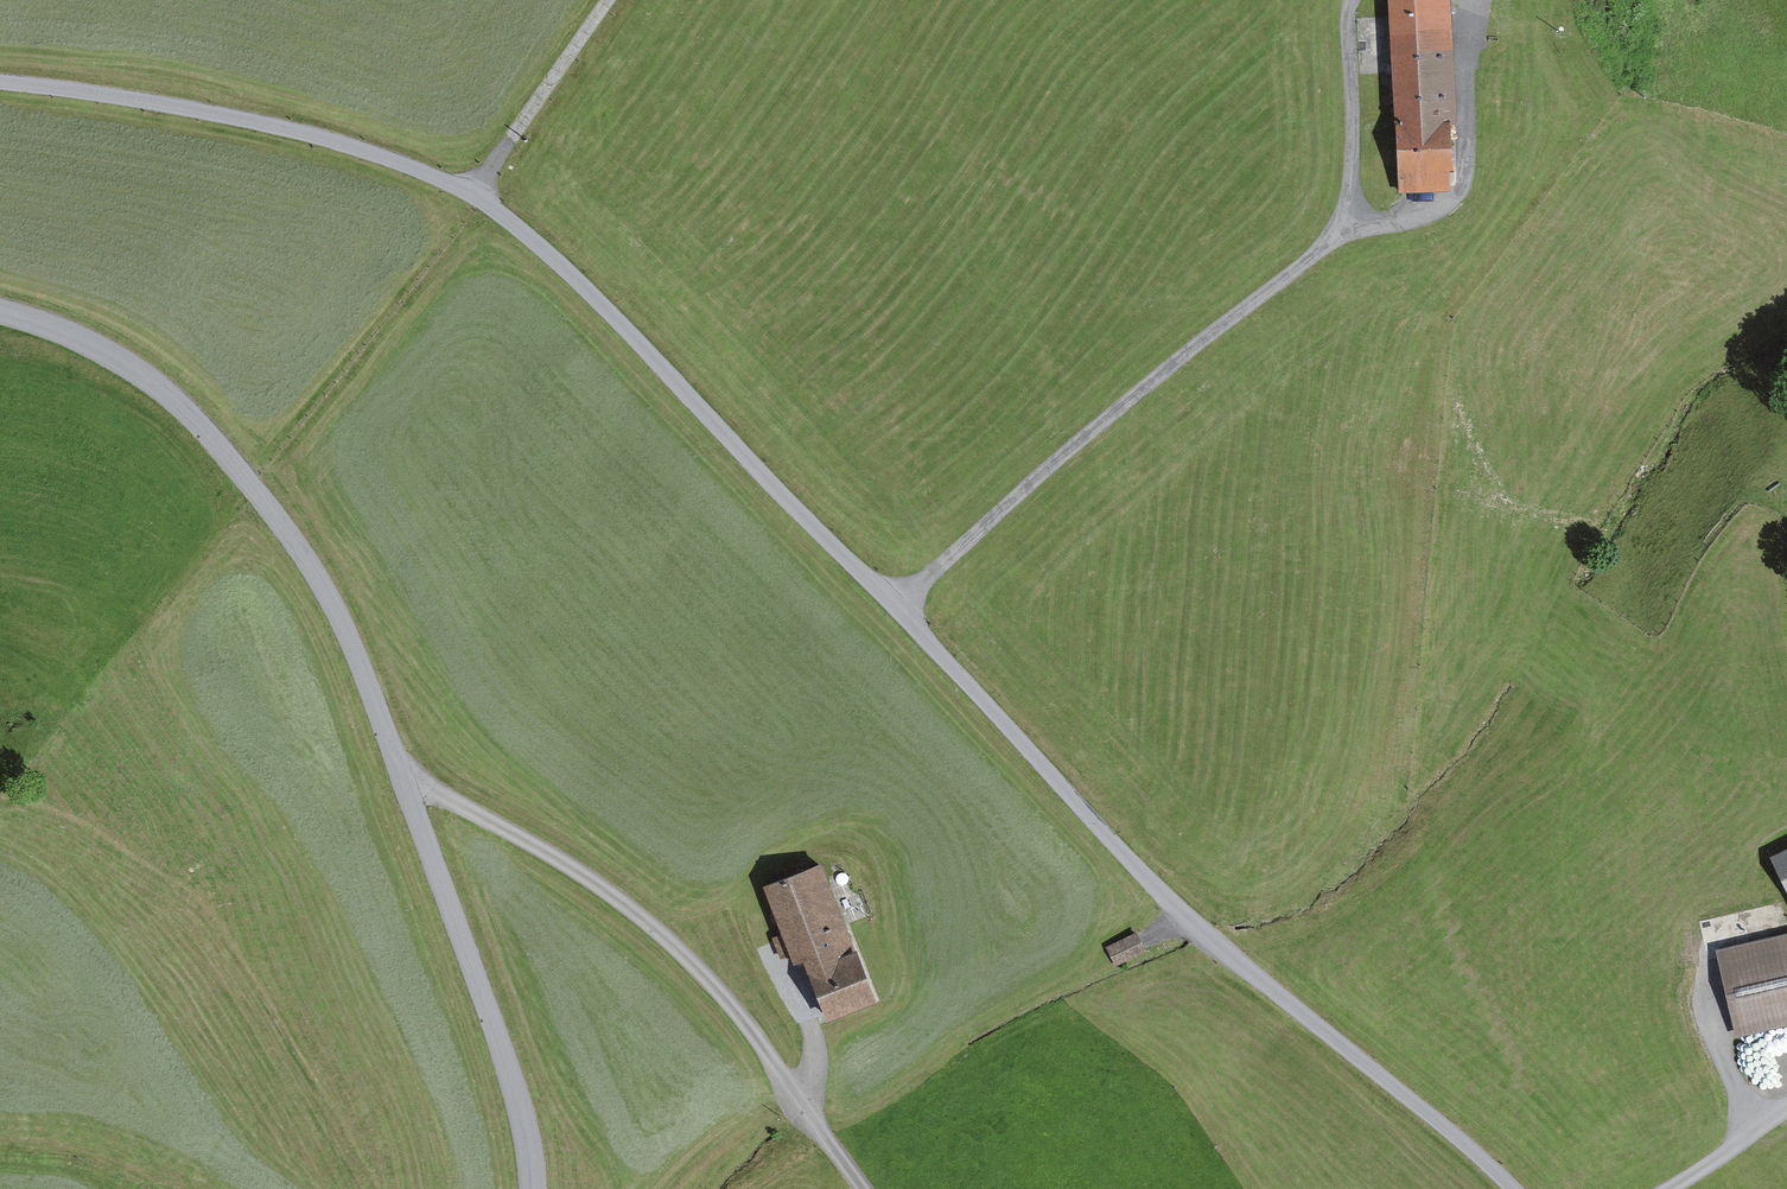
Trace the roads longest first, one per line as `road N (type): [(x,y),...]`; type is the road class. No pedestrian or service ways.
road 1 (residential): [(0,81),(271,125),(472,191),(546,250),(899,607),(1195,930),(1438,1121),(1509,1188)]
road 2 (residential): [(0,315),(53,327),(181,403),(324,587),(373,698),(511,1078),(530,1188)]
road 3 (track): [(1442,205),(1334,239),(1038,473),(899,607)]
road 4 (track): [(865,1188),(764,1039),(640,911),(555,853),(400,770)]
road 5 (track): [(1334,239),(1353,208),(1354,0)]
road 6 (track): [(608,0),(472,191)]
road 7 (track): [(1467,0),(1463,186),(1442,205)]
road 8 (track): [(1786,1114),(1663,1188)]

